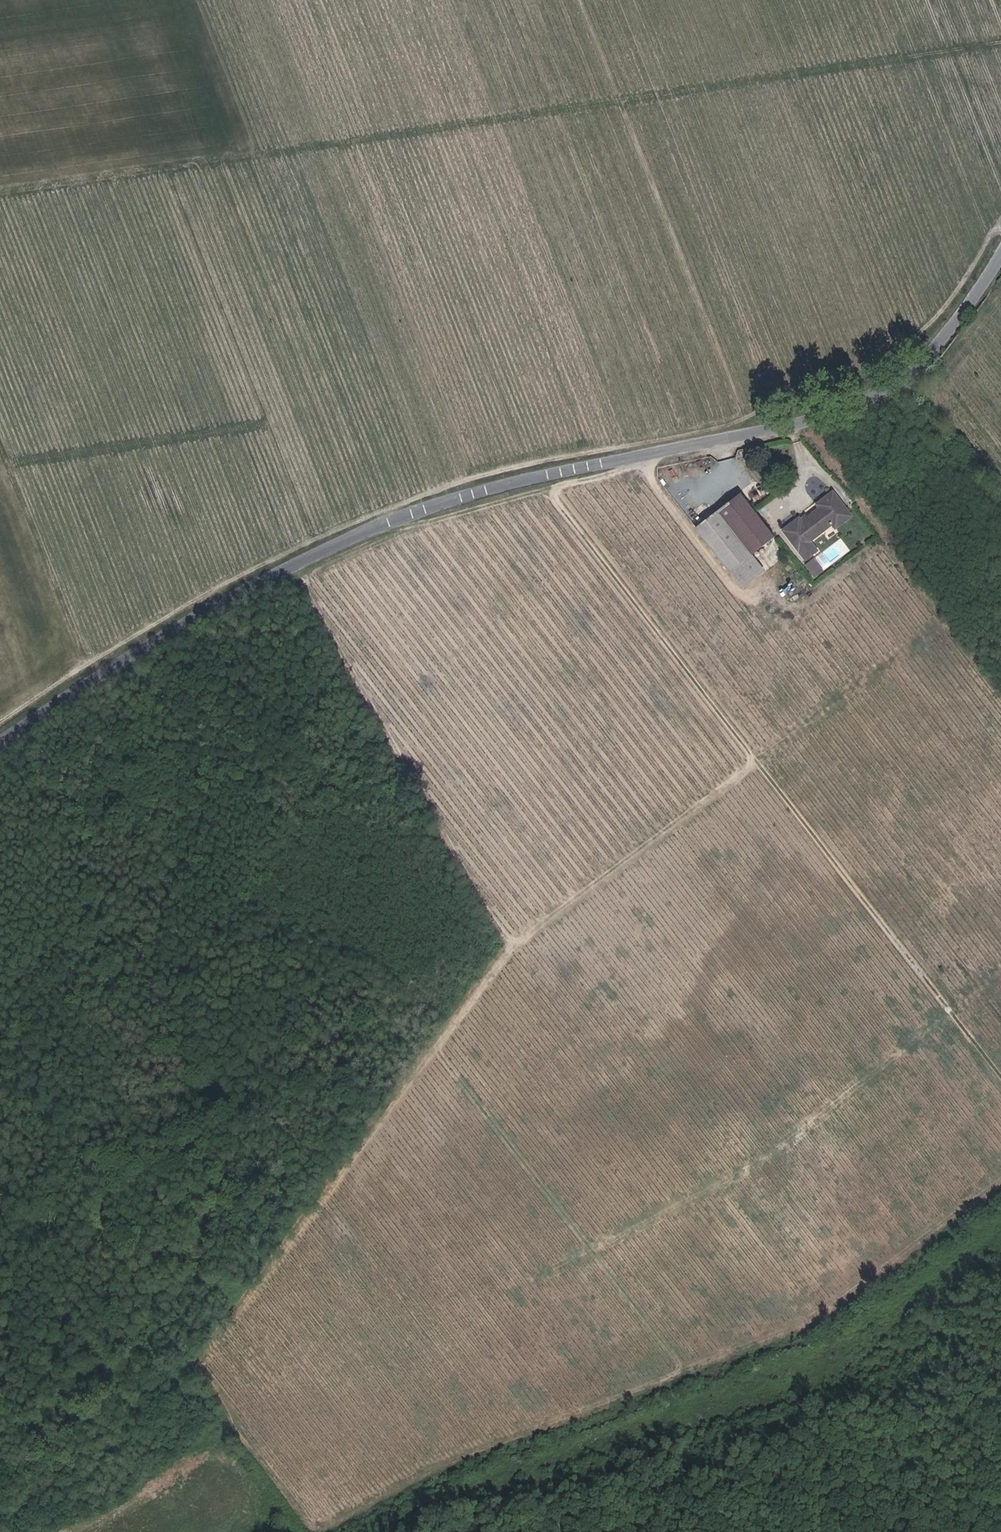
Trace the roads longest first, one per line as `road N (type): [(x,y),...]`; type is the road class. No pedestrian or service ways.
road 1 (unclassified): [(0,749),(214,611),(387,527),(556,468),(862,406),(913,374),(1000,267)]

